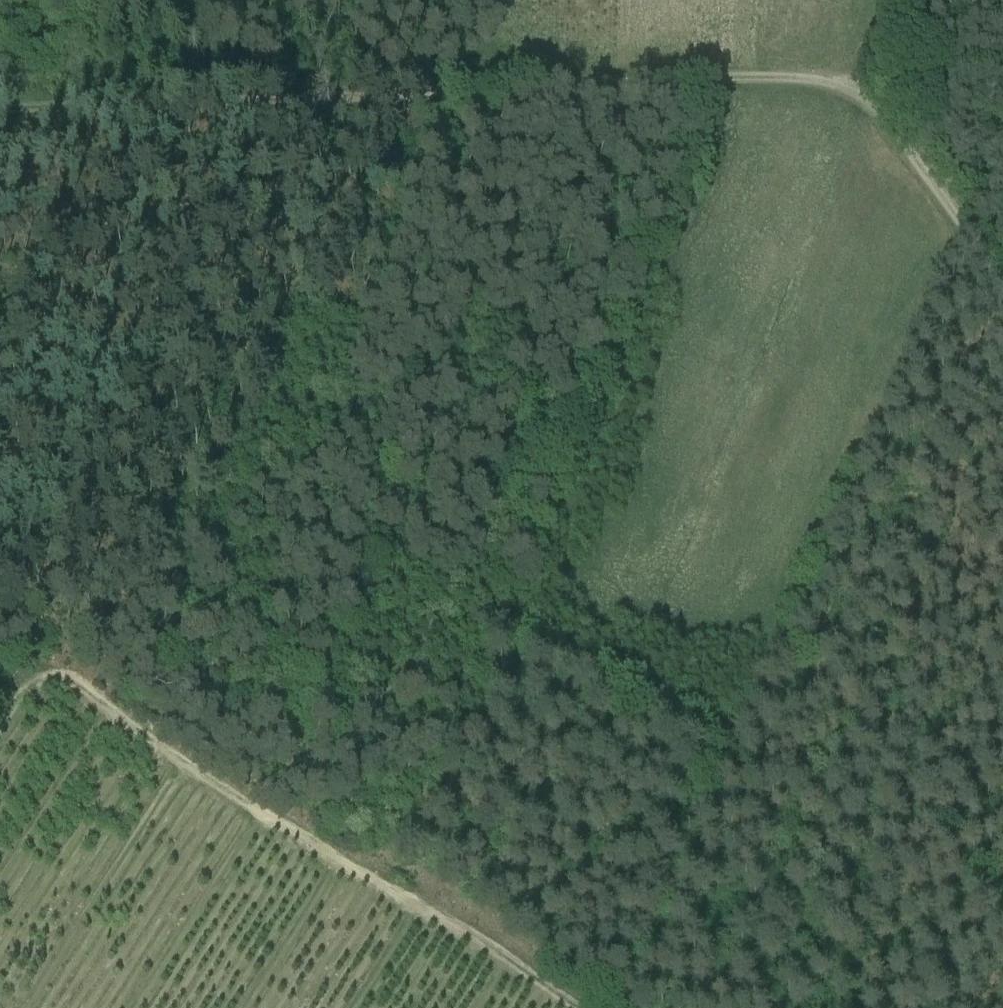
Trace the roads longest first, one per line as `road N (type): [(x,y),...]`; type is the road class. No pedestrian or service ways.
road 1 (track): [(869,87),(0,106)]
road 2 (track): [(52,679),(560,1007)]
road 3 (track): [(1002,271),(869,87),(910,0)]

